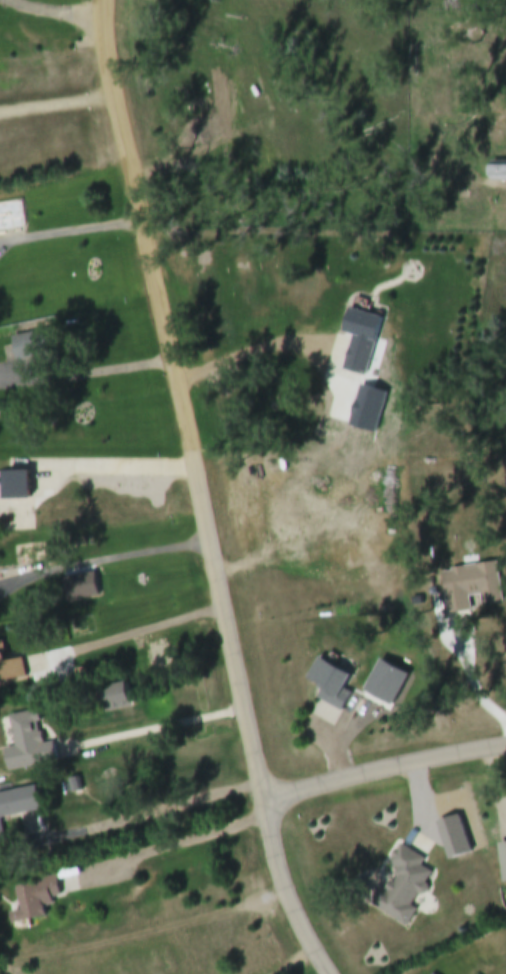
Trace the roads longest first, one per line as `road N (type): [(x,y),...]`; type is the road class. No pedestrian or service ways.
road 1 (residential): [(330,973),(284,883),(198,472)]
road 2 (residential): [(198,472),(111,79),(105,0)]
road 3 (track): [(0,963),(213,919),(286,888)]
road 4 (residential): [(505,746),(386,766),(266,803)]

